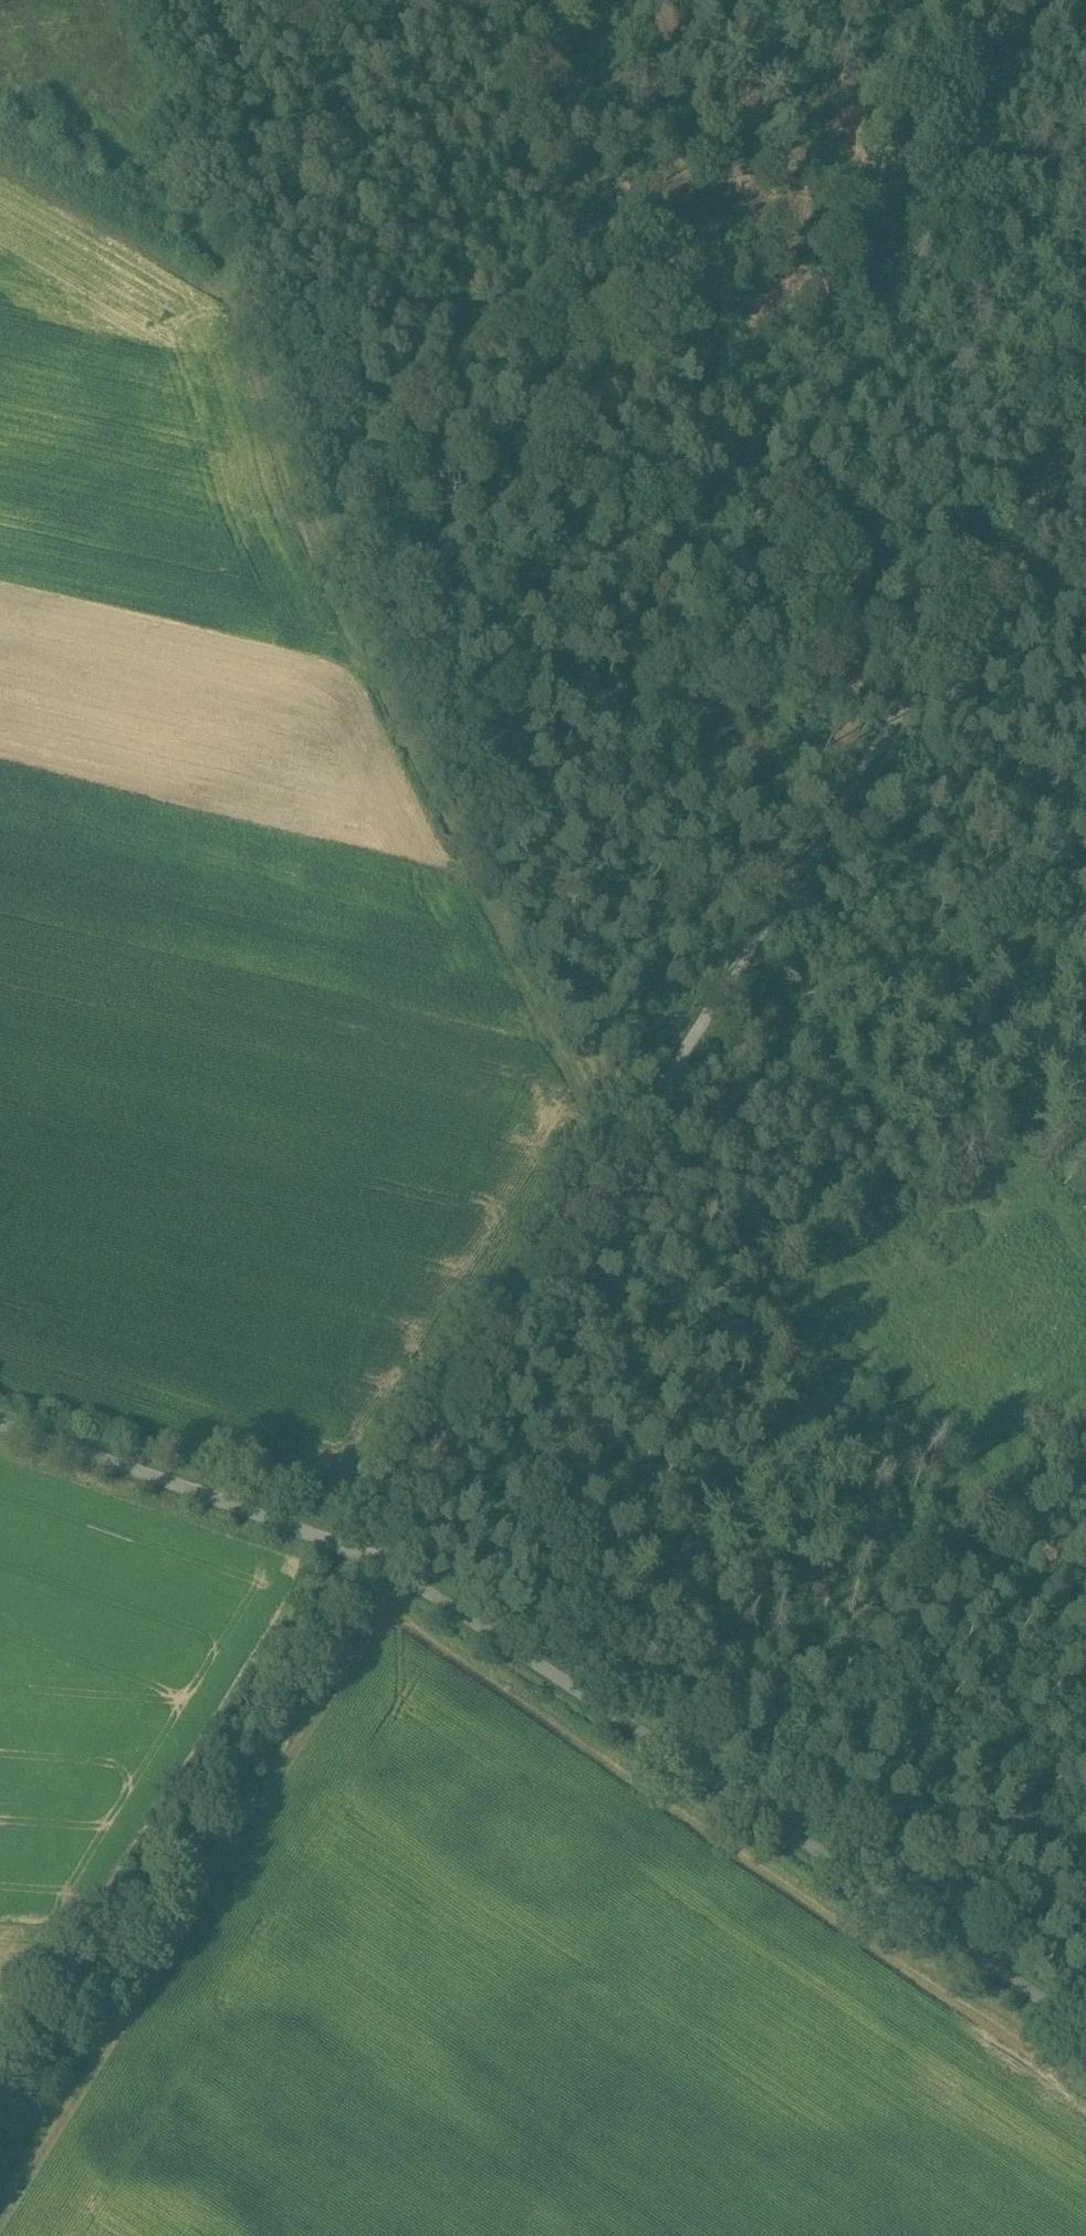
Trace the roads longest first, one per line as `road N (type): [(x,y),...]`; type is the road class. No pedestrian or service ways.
road 1 (unclassified): [(370,1548),(1085,437)]
road 2 (unclassified): [(1085,2024),(370,1548)]
road 3 (unclassified): [(370,1548),(0,1427)]
road 4 (track): [(749,961),(935,1201)]

